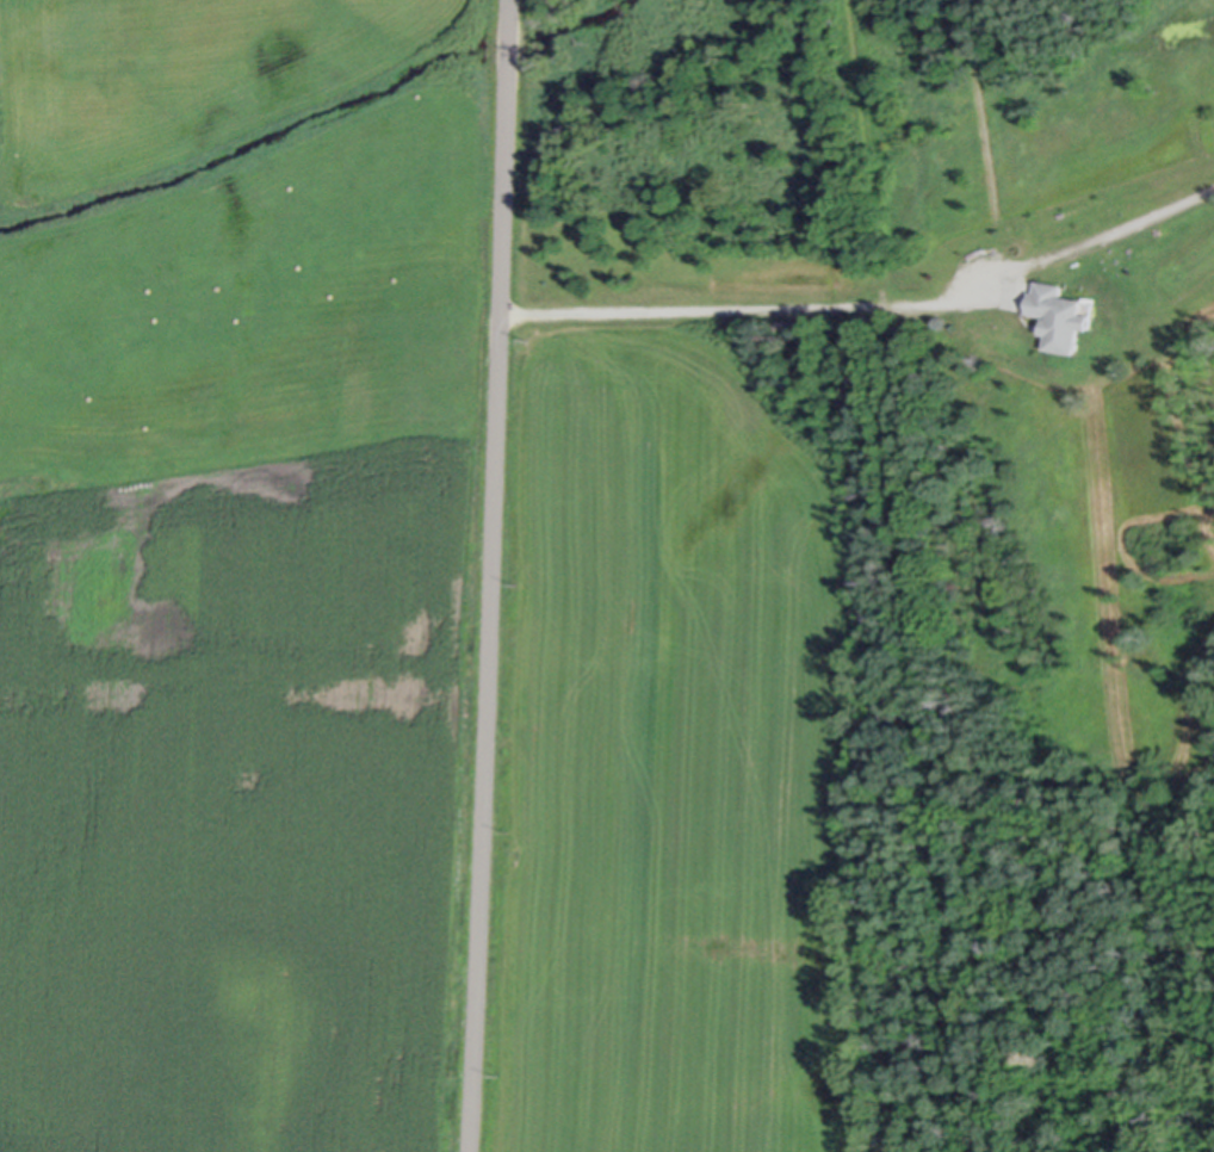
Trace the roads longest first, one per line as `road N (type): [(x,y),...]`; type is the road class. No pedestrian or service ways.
road 1 (residential): [(465,1151),(510,0)]

